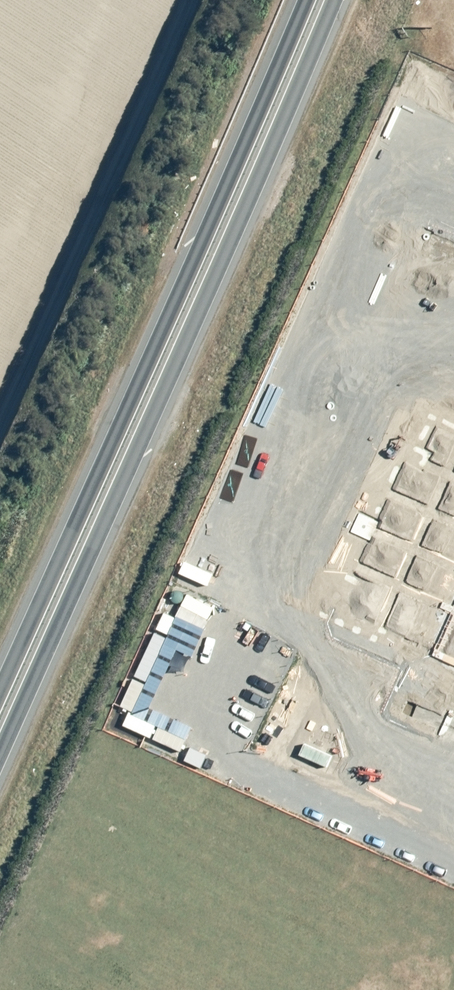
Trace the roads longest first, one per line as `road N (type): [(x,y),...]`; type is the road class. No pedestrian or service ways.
road 1 (trunk): [(336,0),(0,758)]
road 2 (trunk): [(0,682),(309,0)]

